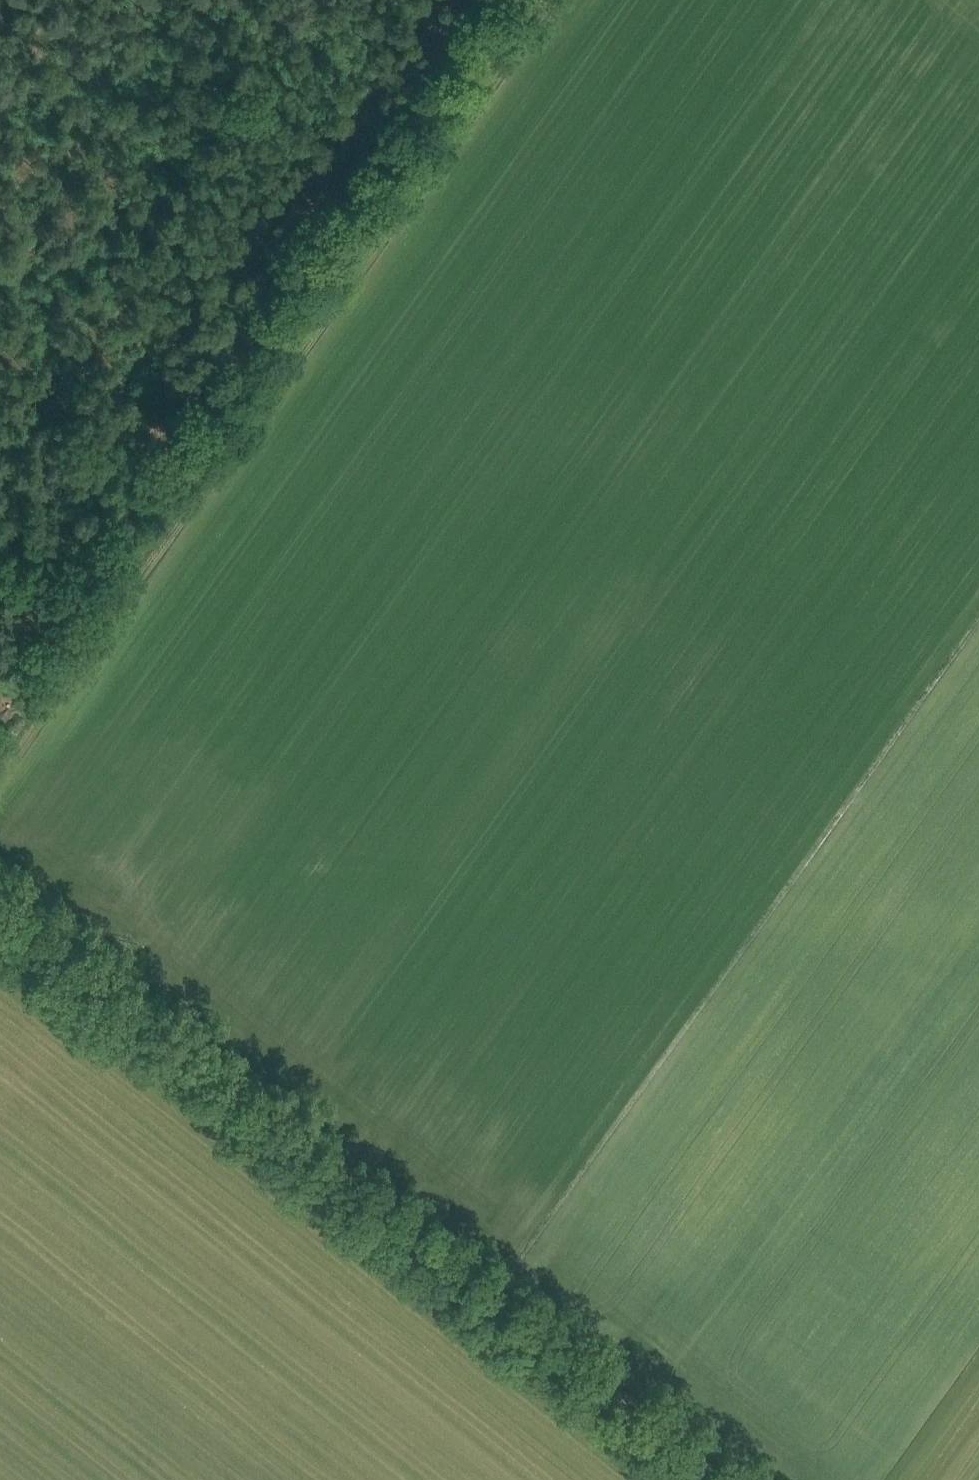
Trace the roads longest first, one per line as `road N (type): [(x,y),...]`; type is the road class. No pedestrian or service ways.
road 1 (track): [(0,801),(573,0)]
road 2 (track): [(0,911),(712,1479)]

